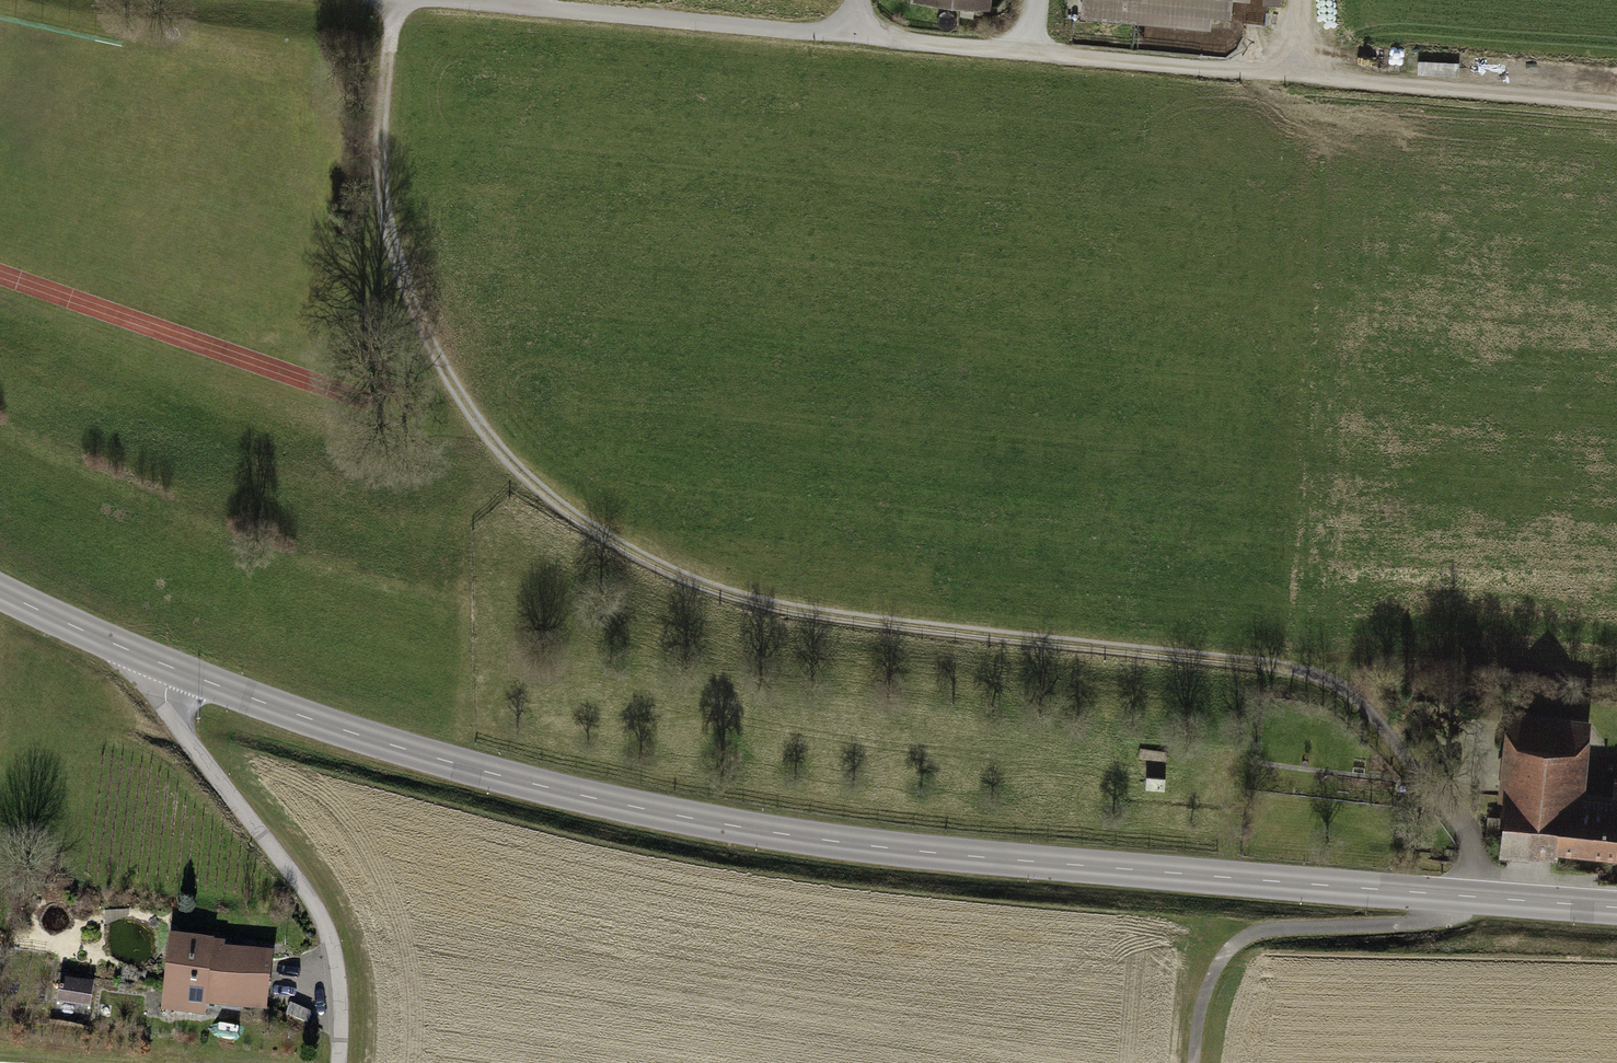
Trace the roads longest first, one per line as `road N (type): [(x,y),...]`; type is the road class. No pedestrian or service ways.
road 1 (track): [(396,0),(380,172),(388,233),(427,339),(518,476),(617,546),(723,596),(846,622),(1288,669),(1330,684),(1377,720),(1456,815),(1476,853),(1475,900)]
road 2 (tertiary): [(163,667),(354,738),(649,813),(777,836),(961,858),(1616,909)]
road 3 (residential): [(163,667),(167,715),(320,913),(340,990),(341,1062)]
road 4 (unclassified): [(420,0),(860,38)]
road 5 (track): [(860,38),(1283,75)]
road 6 (track): [(1194,1062),(1207,983),(1230,948),(1262,930),(1416,925),(1475,900)]
road 7 (track): [(1616,108),(1283,75)]
road 8 (tertiary): [(0,593),(163,667)]

